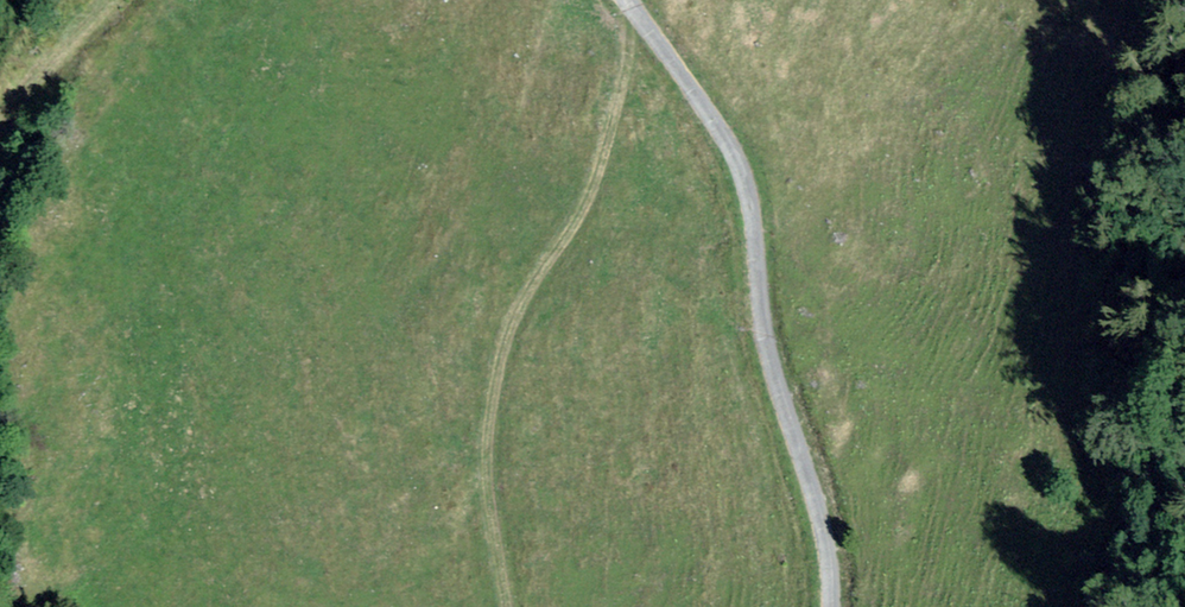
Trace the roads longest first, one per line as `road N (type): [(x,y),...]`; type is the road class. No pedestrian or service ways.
road 1 (unclassified): [(831,606),(833,563),(759,323),(738,166),(694,91),(621,0)]
road 2 (track): [(634,16),(617,127),(514,314),(490,403),(489,481),(506,606)]
road 3 (track): [(0,150),(75,47),(124,0)]

